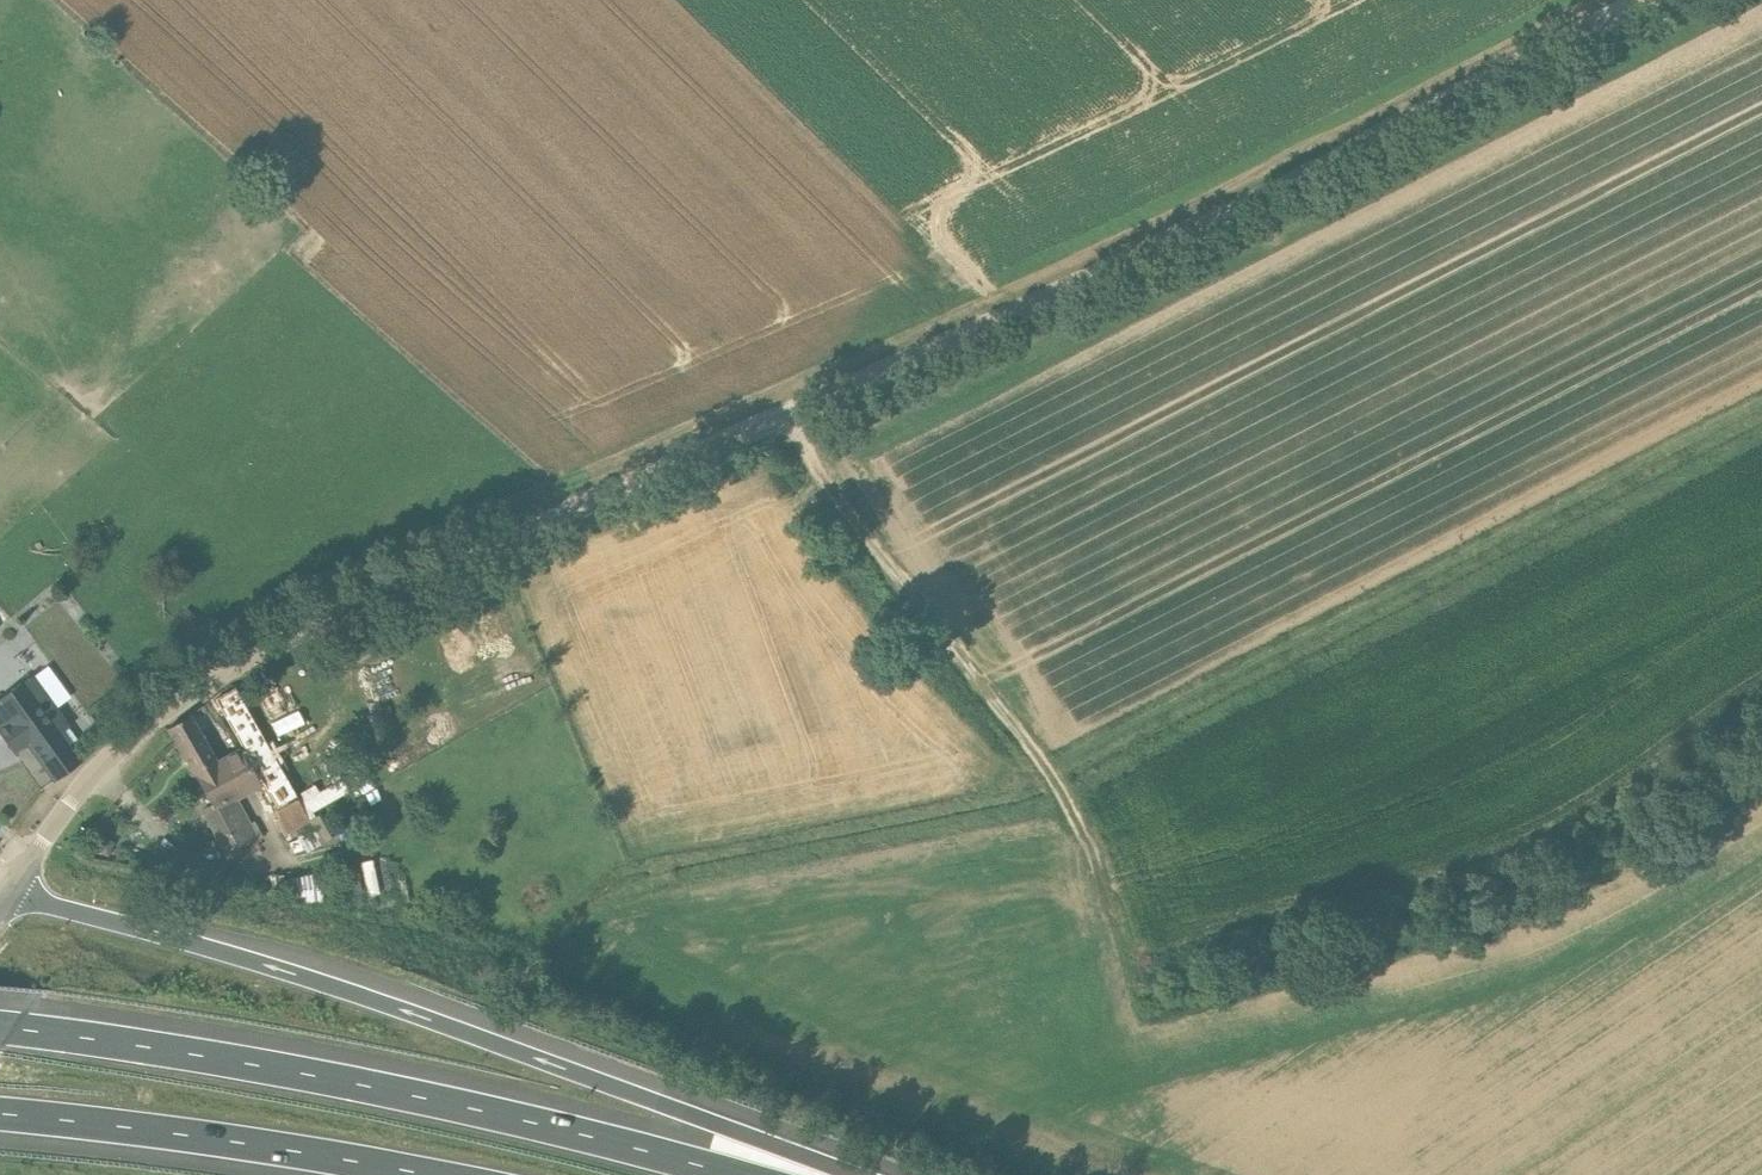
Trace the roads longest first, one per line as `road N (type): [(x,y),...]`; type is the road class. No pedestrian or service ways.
road 1 (unclassified): [(5,894),(101,765),(236,664),(1170,241),(1644,0)]
road 2 (motorway): [(820,1174),(685,1112),(265,964),(5,894)]
road 3 (motorway): [(731,1174),(419,1096),(0,1026)]
road 4 (track): [(782,417),(937,648),(1045,769)]
road 5 (motorway): [(0,1116),(415,1174)]
road 6 (track): [(1045,769),(1153,1006)]

